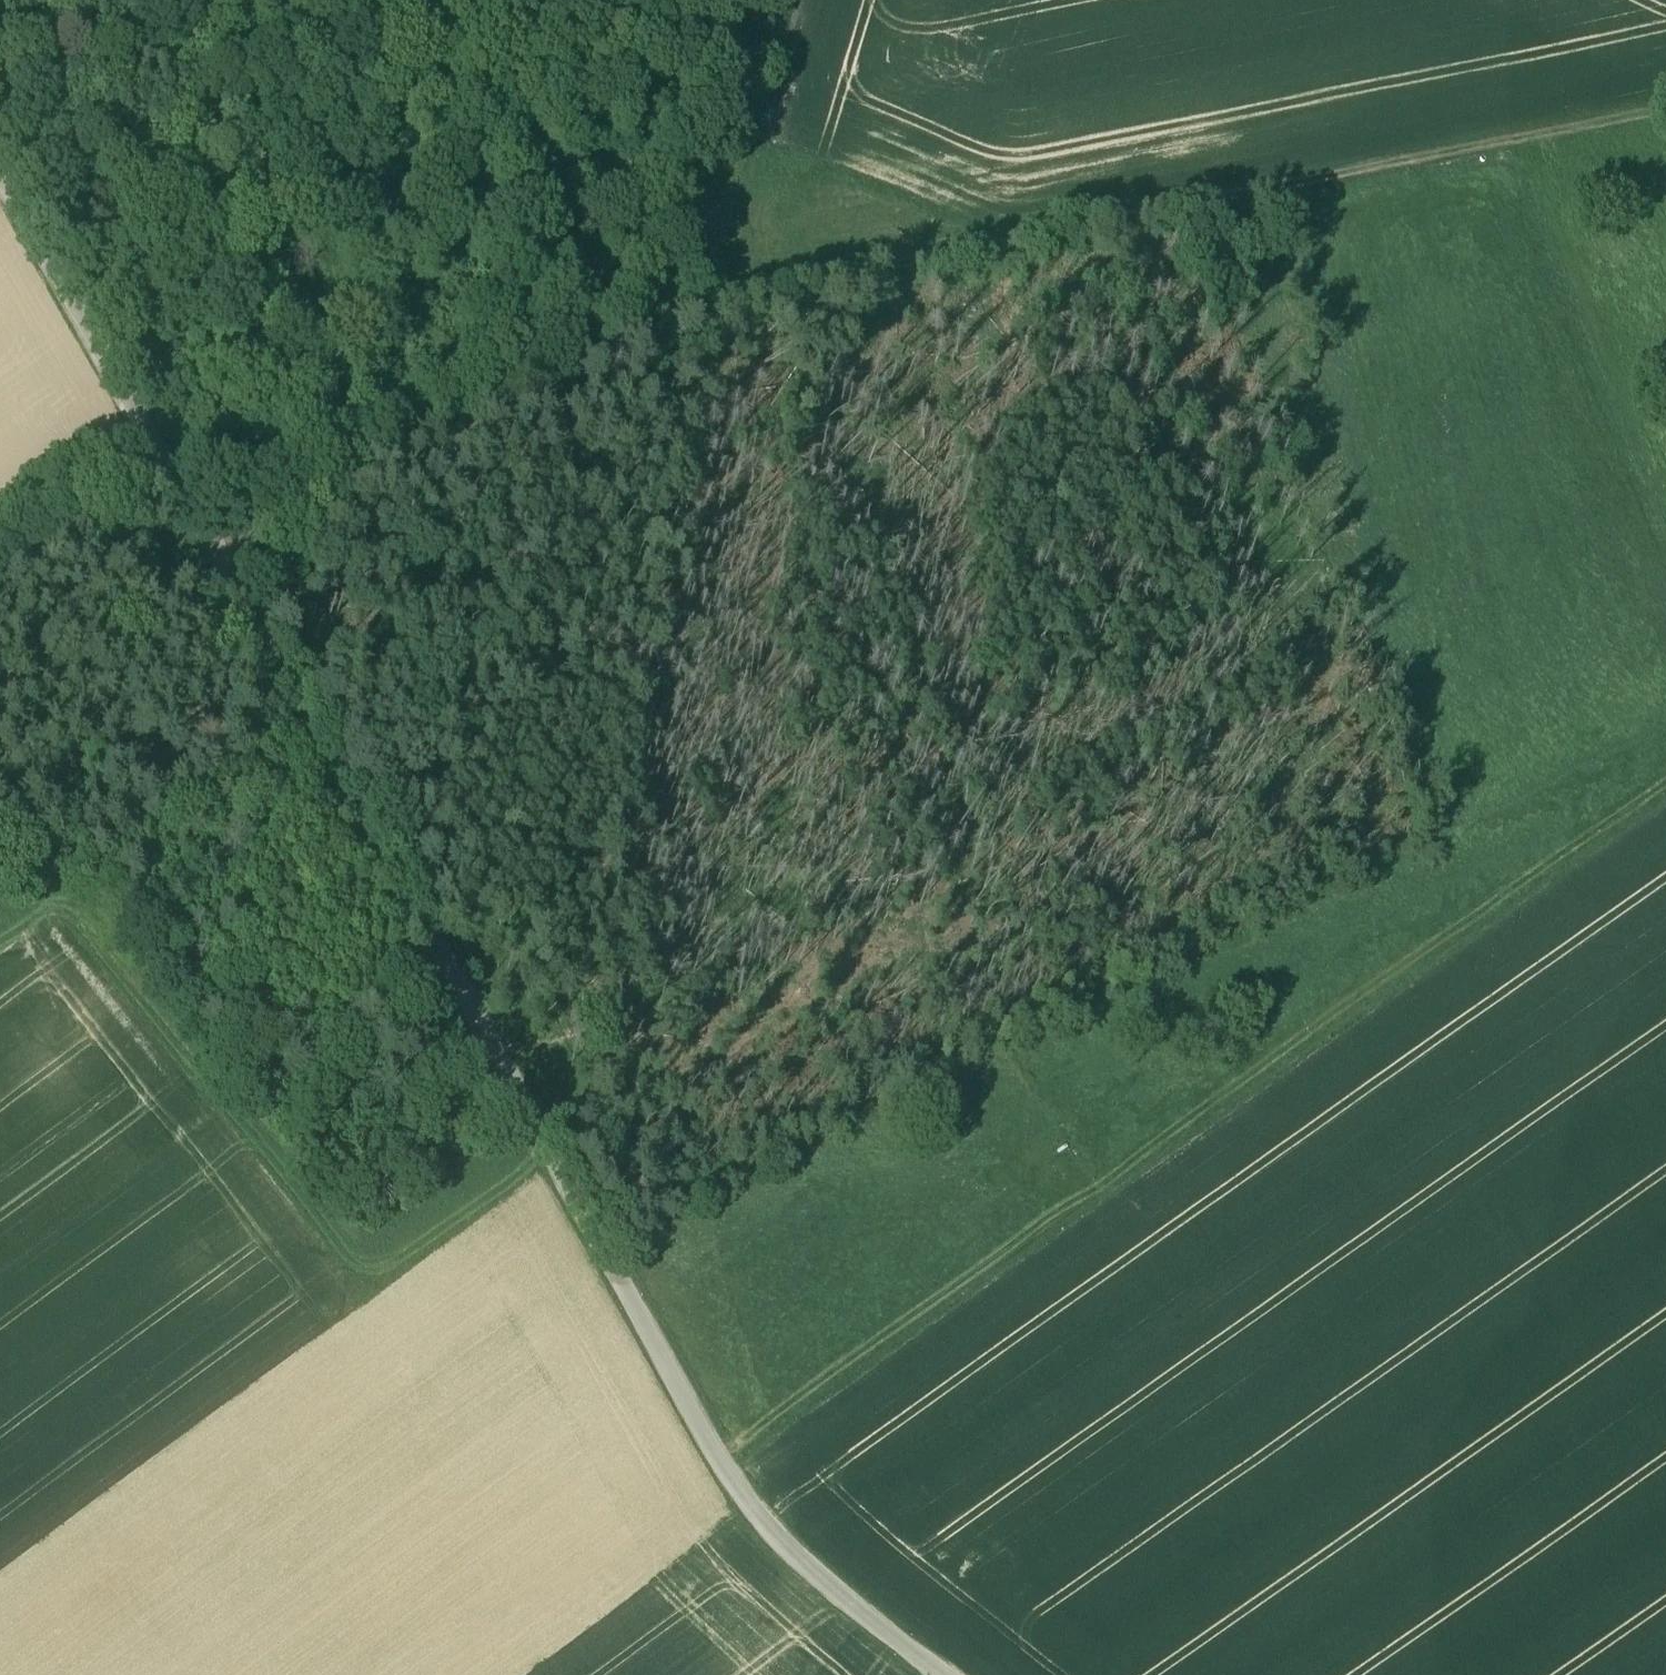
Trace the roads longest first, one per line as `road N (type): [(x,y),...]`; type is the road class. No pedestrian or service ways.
road 1 (unclassified): [(944,1674),(780,1540),(738,1481),(0,150)]
road 2 (track): [(229,562),(713,316),(1665,128)]

